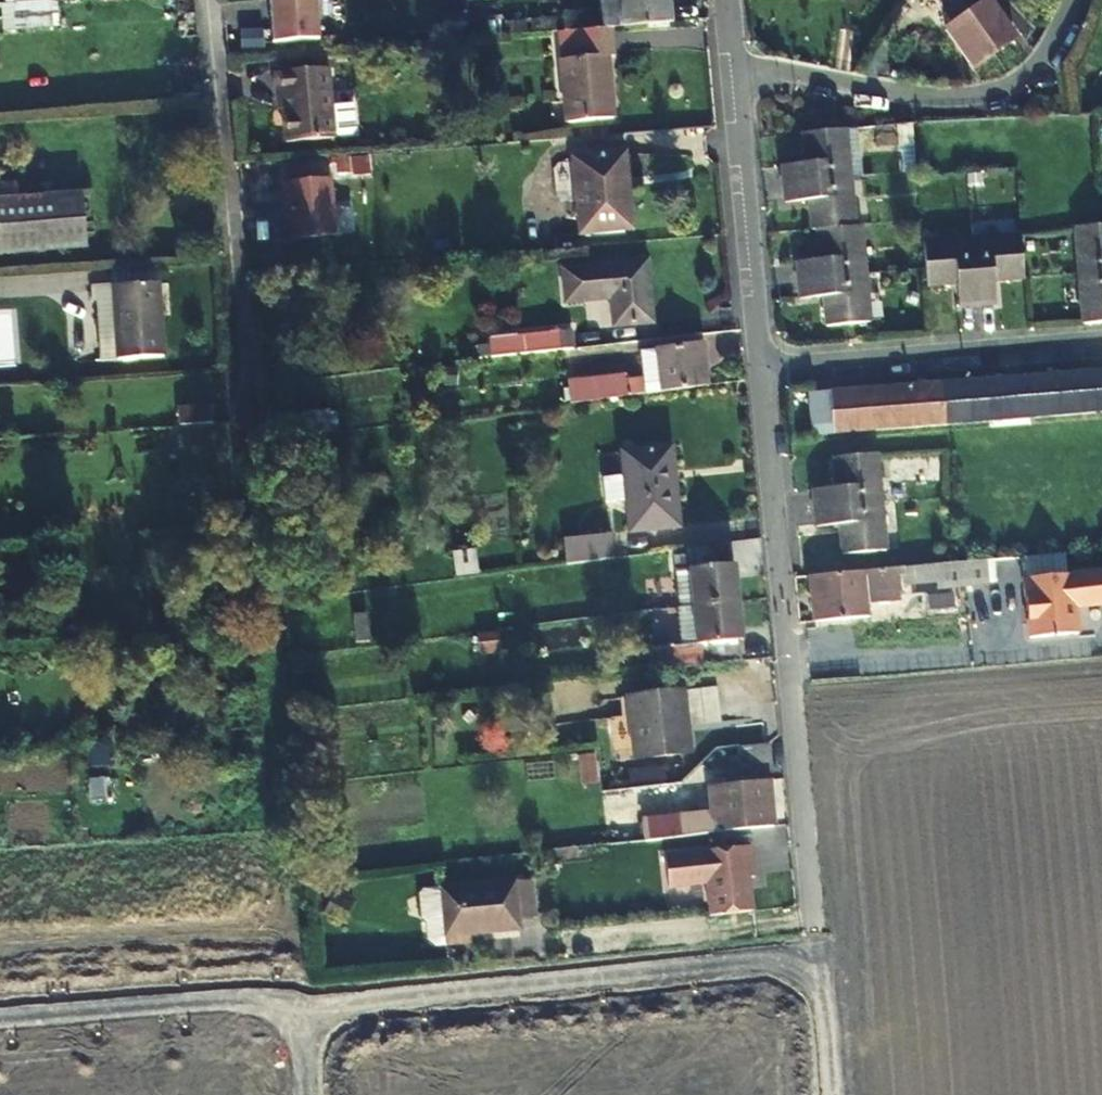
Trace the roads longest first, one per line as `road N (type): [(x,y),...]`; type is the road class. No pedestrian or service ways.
road 1 (residential): [(761,368),(814,943)]
road 2 (residential): [(304,1008),(788,958),(818,980)]
road 3 (residential): [(207,0),(253,504)]
road 4 (residential): [(730,63),(924,98),(970,98),(1027,73),(1054,40),(1070,0)]
road 5 (residential): [(761,368),(1101,341)]
road 6 (residential): [(730,63),(761,368)]
road 7 (residential): [(0,1019),(304,1008)]

